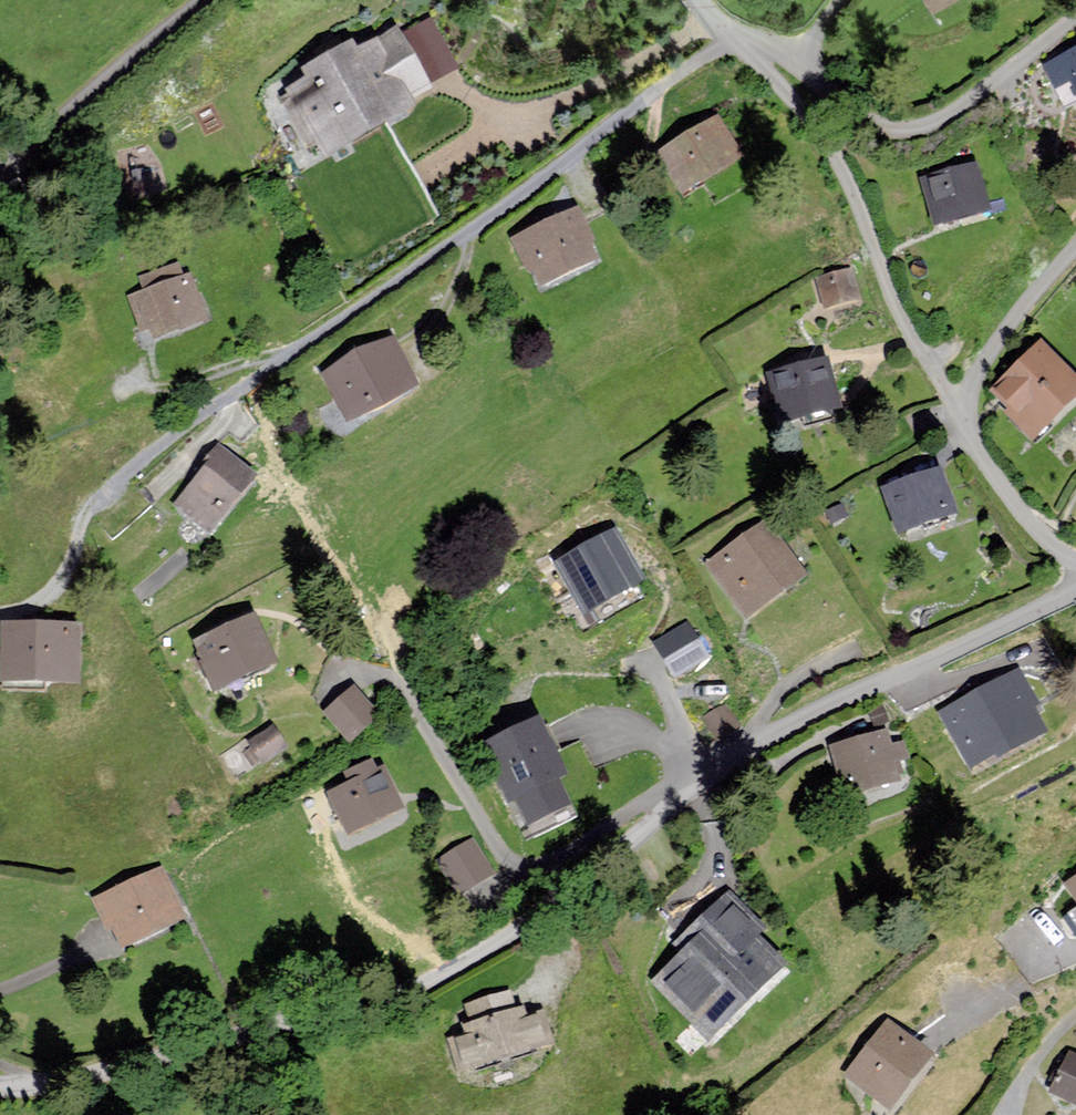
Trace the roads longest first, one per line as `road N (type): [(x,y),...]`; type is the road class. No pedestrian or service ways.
road 1 (unclassified): [(0,1087),(164,1070),(383,1009),(514,934),(740,751),(1075,586)]
road 2 (residential): [(0,622),(46,595),(96,503),(144,460),(733,41)]
road 3 (residential): [(733,41),(837,169),(884,300),(957,425)]
road 4 (unclassified): [(1075,15),(939,119),(917,127),(893,128),(847,104),(802,61)]
road 5 (residential): [(198,0),(0,166)]
road 6 (unclassified): [(957,425),(976,374),(1075,251)]
road 7 (unclassified): [(1075,575),(990,480),(957,425)]
road 8 (residential): [(1075,953),(933,1037)]
road 9 (track): [(143,374),(149,386),(169,387),(269,356),(277,361)]
road 10 (track): [(421,351),(466,265),(468,232)]

